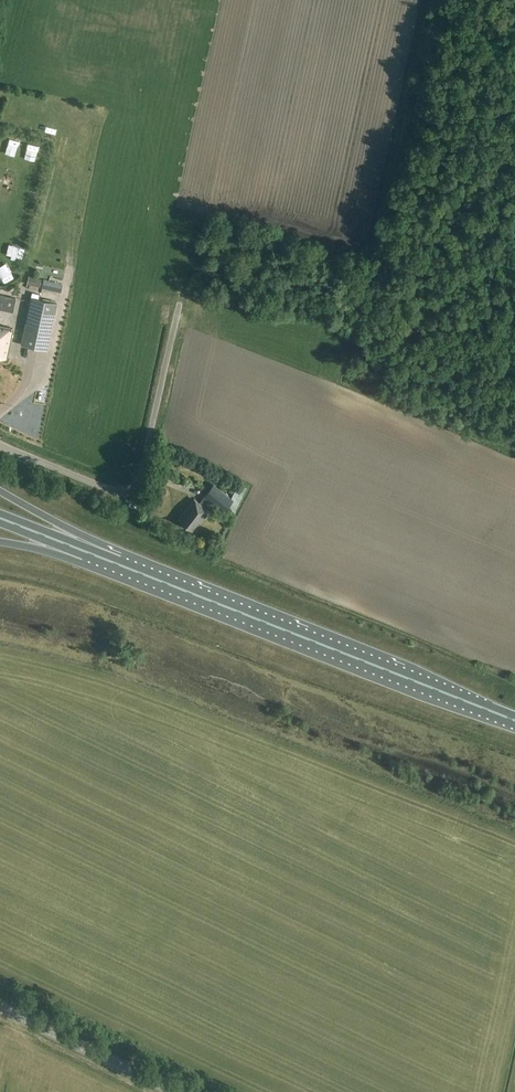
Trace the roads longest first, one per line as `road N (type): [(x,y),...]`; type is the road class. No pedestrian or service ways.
road 1 (trunk): [(514,721),(162,583)]
road 2 (unclassified): [(180,303),(140,482),(113,490),(0,443)]
road 3 (tertiary): [(175,1091),(0,1007)]
road 4 (trunk): [(162,583),(0,491)]
road 5 (trunk): [(162,583),(0,519)]
road 6 (trunk): [(0,542),(162,583)]

